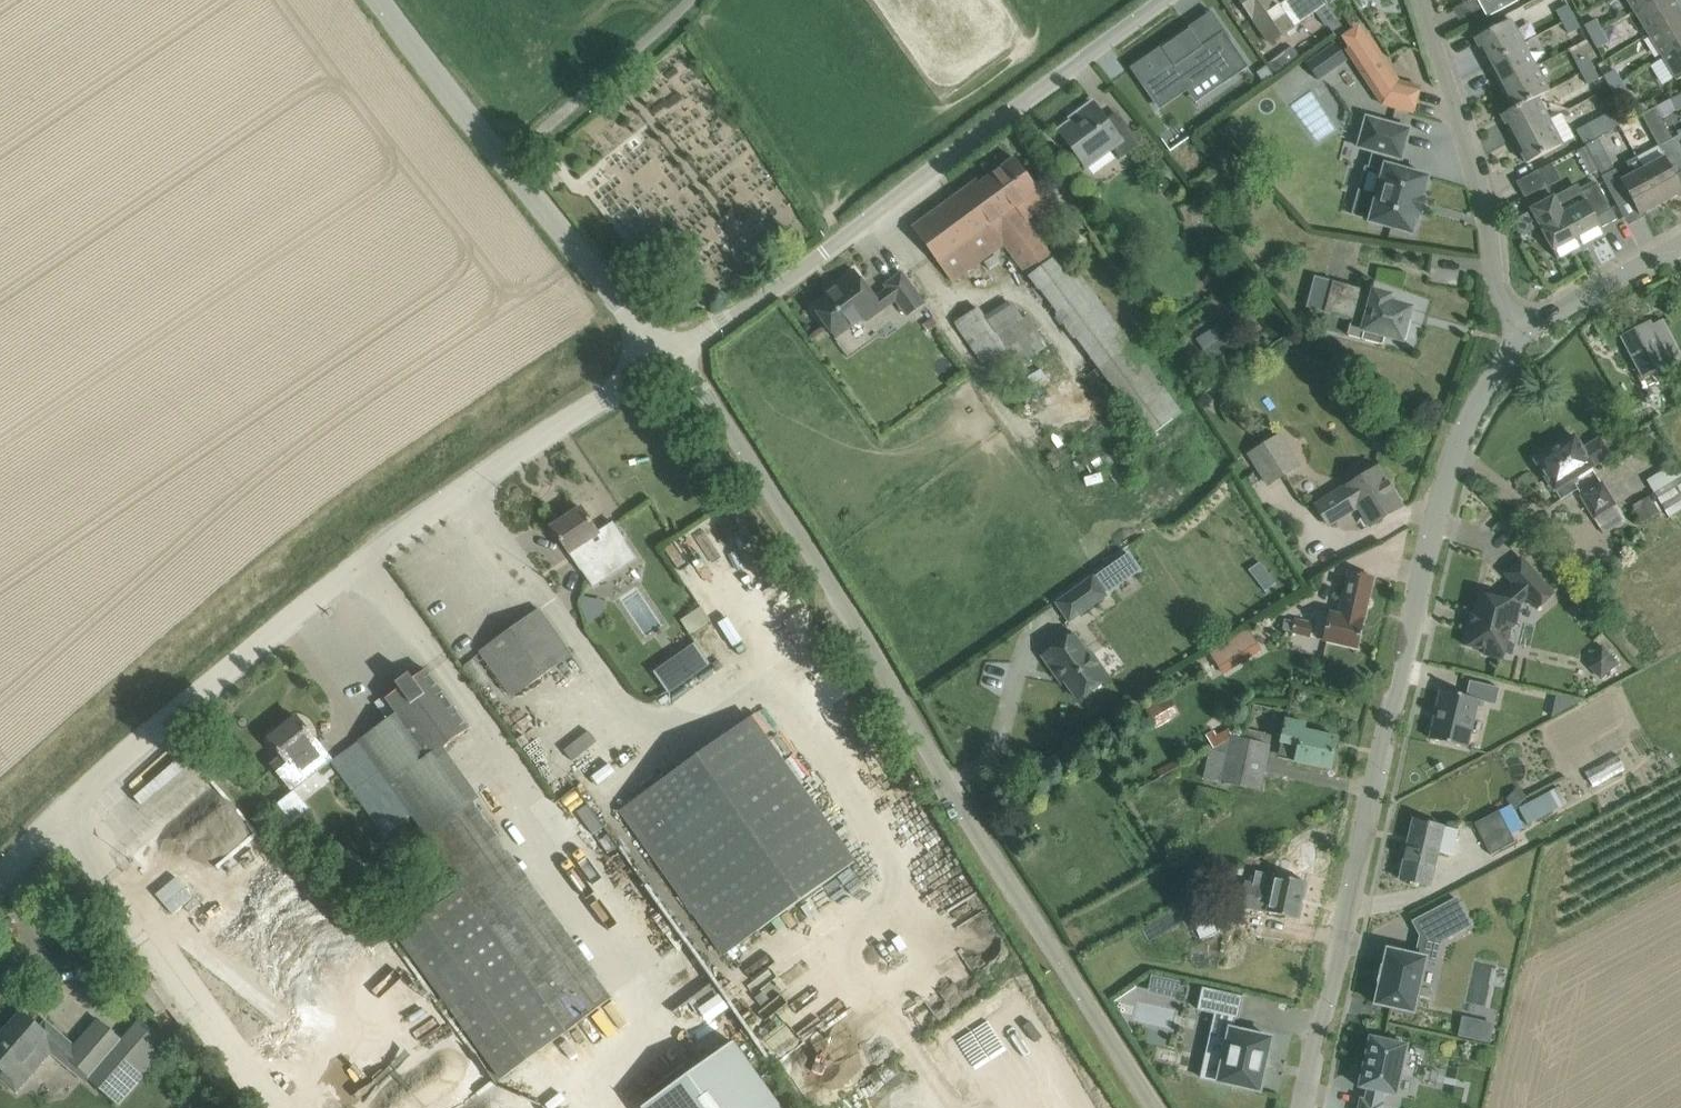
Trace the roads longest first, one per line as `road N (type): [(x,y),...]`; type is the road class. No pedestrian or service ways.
road 1 (unclassified): [(1157,1107),(933,775),(668,357)]
road 2 (unclassified): [(0,882),(181,707),(294,612),(668,357)]
road 3 (tertiary): [(1299,1107),(1472,424),(1518,329)]
road 4 (residential): [(668,357),(1172,0)]
road 5 (residential): [(1518,329),(1495,290),(1473,160),(1423,0)]
road 6 (unclassified): [(668,357),(514,158)]
road 7 (unclassified): [(514,158),(699,0)]
road 8 (unclassified): [(514,158),(398,0)]
road 9 (tertiary): [(1518,329),(1680,250)]

